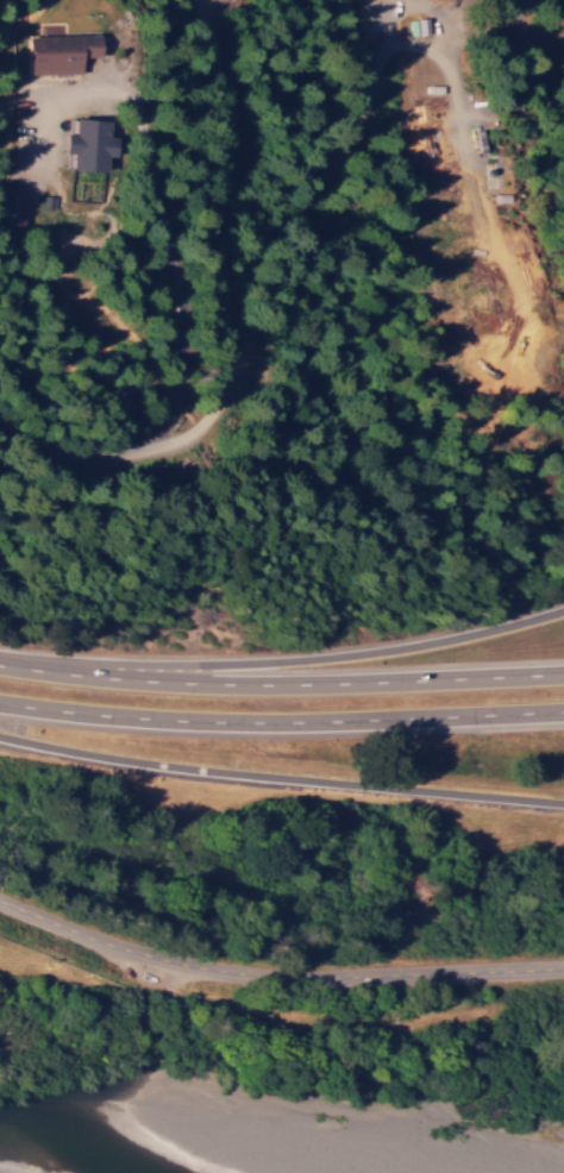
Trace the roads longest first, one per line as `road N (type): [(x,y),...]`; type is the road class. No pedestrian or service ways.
road 1 (secondary): [(563,974),(247,973),(175,962),(0,901)]
road 2 (motorway): [(0,737),(305,782),(563,808)]
road 3 (motorway): [(0,703),(302,721),(506,722),(563,713)]
road 4 (motorway): [(563,674),(259,684),(0,662)]
road 5 (motorway): [(563,611),(366,658),(64,671)]

